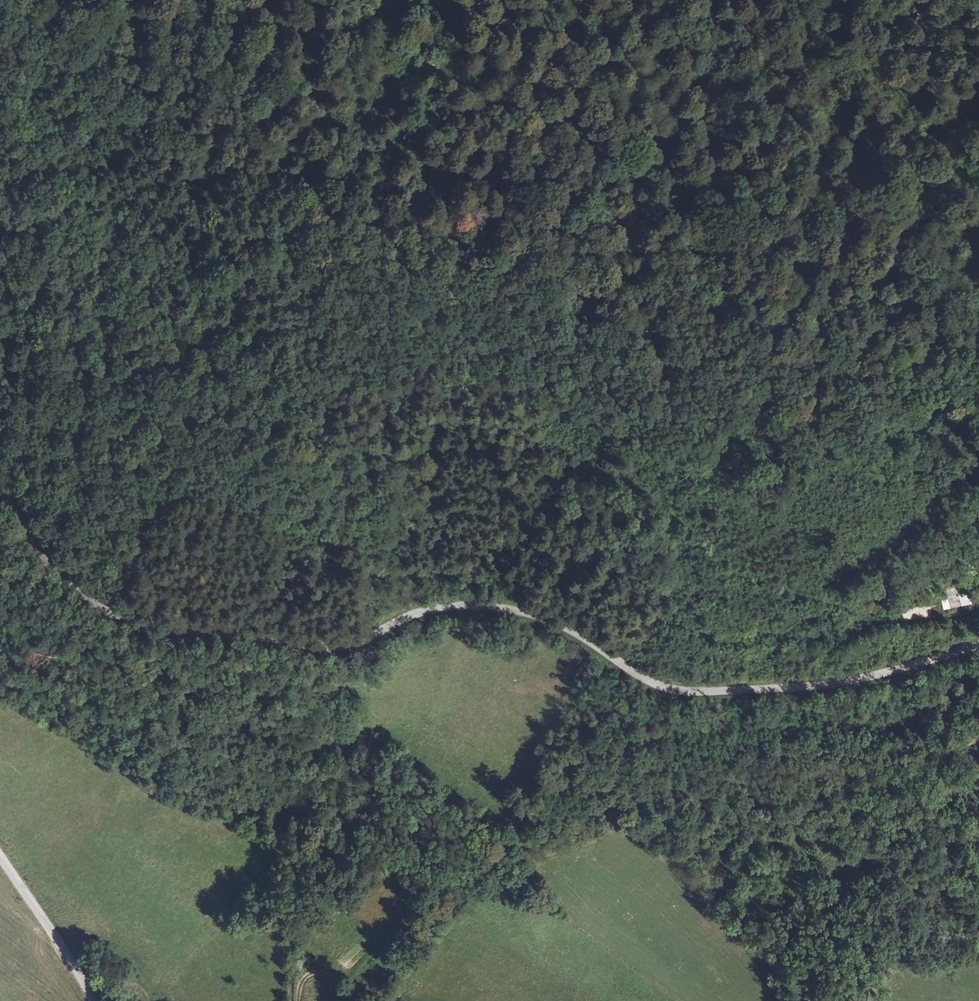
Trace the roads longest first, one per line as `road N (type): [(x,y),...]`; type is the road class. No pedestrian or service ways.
road 1 (unclassified): [(0,485),(42,556),(126,620),(278,641),(349,641),(425,609),(488,603),(537,615),(660,686),(693,691),(820,684),(978,645)]
road 2 (track): [(315,0),(456,80),(647,167),(848,243),(978,316)]
road 3 (tertiary): [(0,856),(94,1000)]

